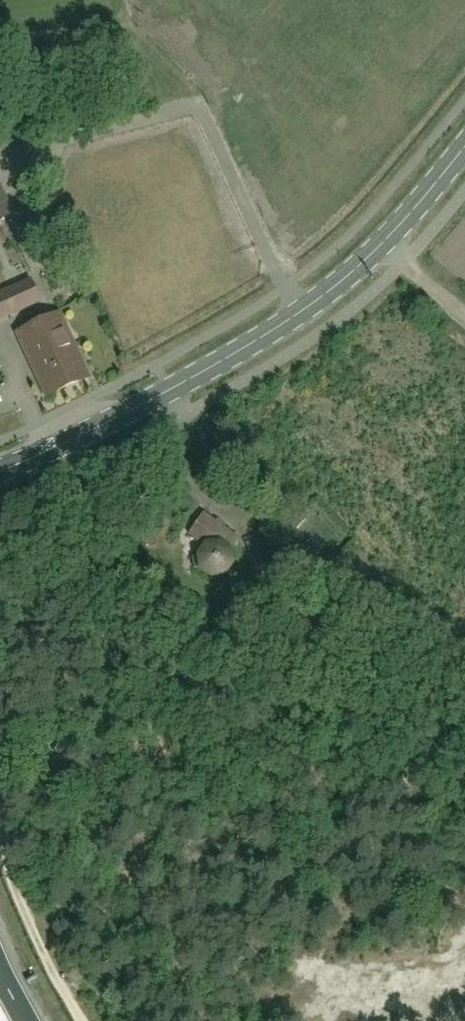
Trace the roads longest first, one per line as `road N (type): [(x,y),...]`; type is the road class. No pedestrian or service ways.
road 1 (secondary): [(0,471),(169,391),(304,312),(362,268),(464,152)]
road 2 (track): [(0,802),(16,897),(80,1020)]

